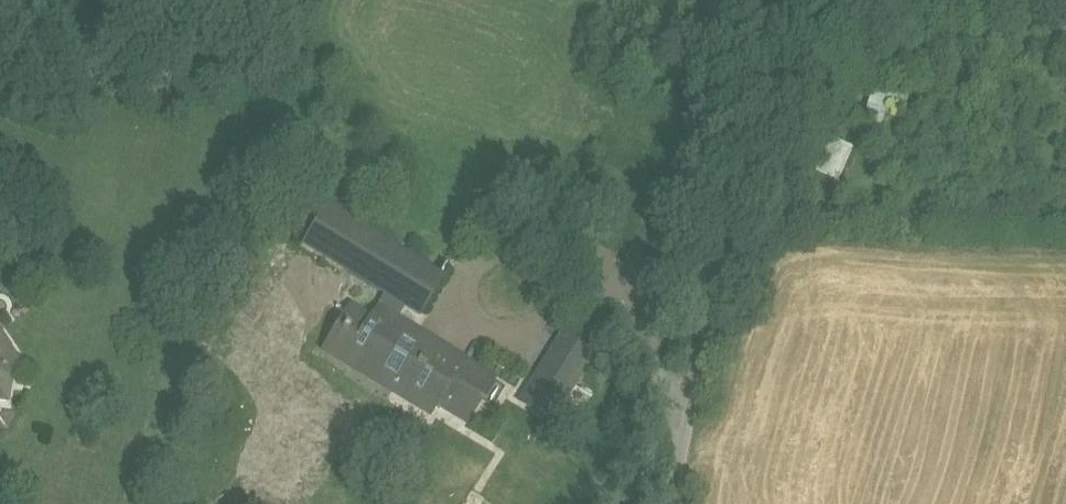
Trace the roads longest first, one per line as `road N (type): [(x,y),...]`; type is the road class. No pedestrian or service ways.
road 1 (residential): [(672,503),(693,468),(703,359),(735,236),(813,0)]

